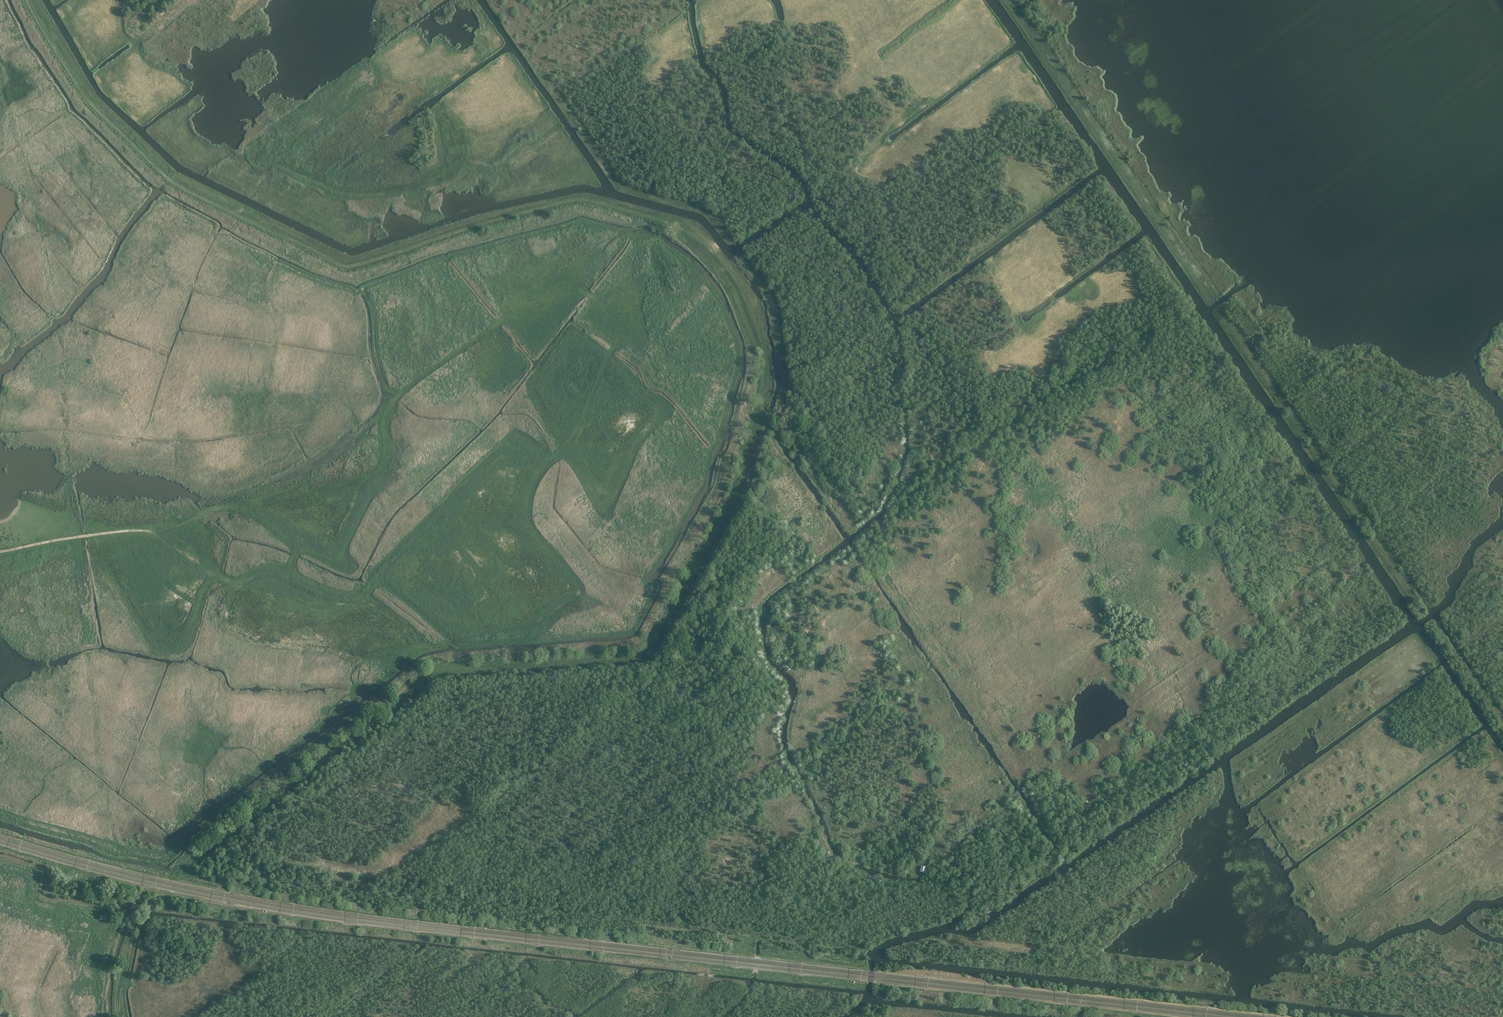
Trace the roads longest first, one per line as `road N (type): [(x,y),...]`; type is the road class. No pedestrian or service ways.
road 1 (track): [(179,868),(423,674),(647,649),(731,498),(766,394),(765,351),(744,291),(693,226),(590,198),(343,264),(173,180),(88,98),(28,0)]
road 2 (track): [(38,875),(39,902),(91,909),(95,923),(119,929),(105,1016)]
road 3 (track): [(151,531),(0,552)]

